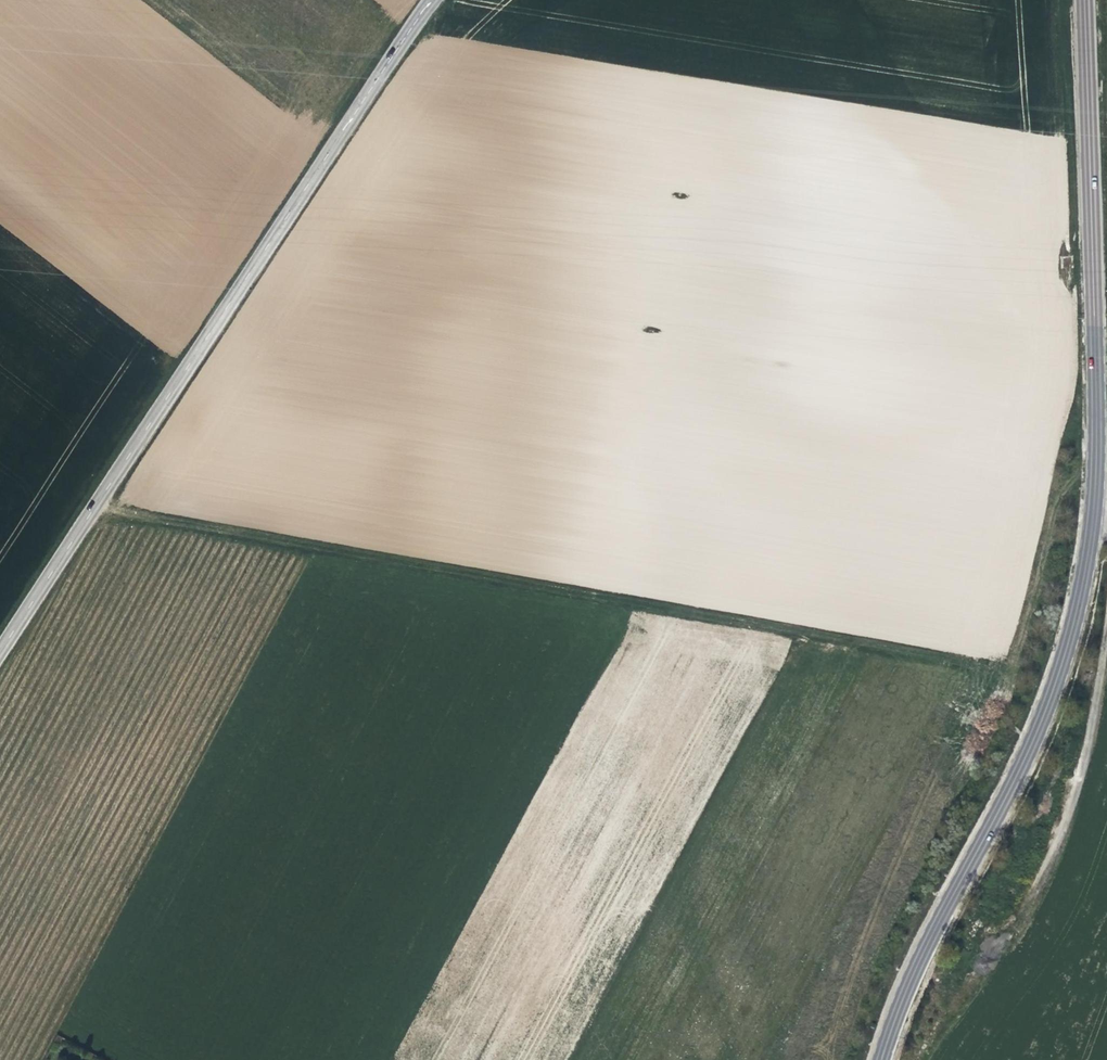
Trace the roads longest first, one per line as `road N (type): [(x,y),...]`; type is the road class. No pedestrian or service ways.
road 1 (secondary): [(1087,0),(1097,442),(1089,542),(1056,680),(1028,753),(928,935),(881,1059)]
road 2 (track): [(972,667),(92,508)]
road 3 (tertiary): [(435,0),(0,646)]
road 4 (track): [(1048,858),(1083,771),(1106,626)]

